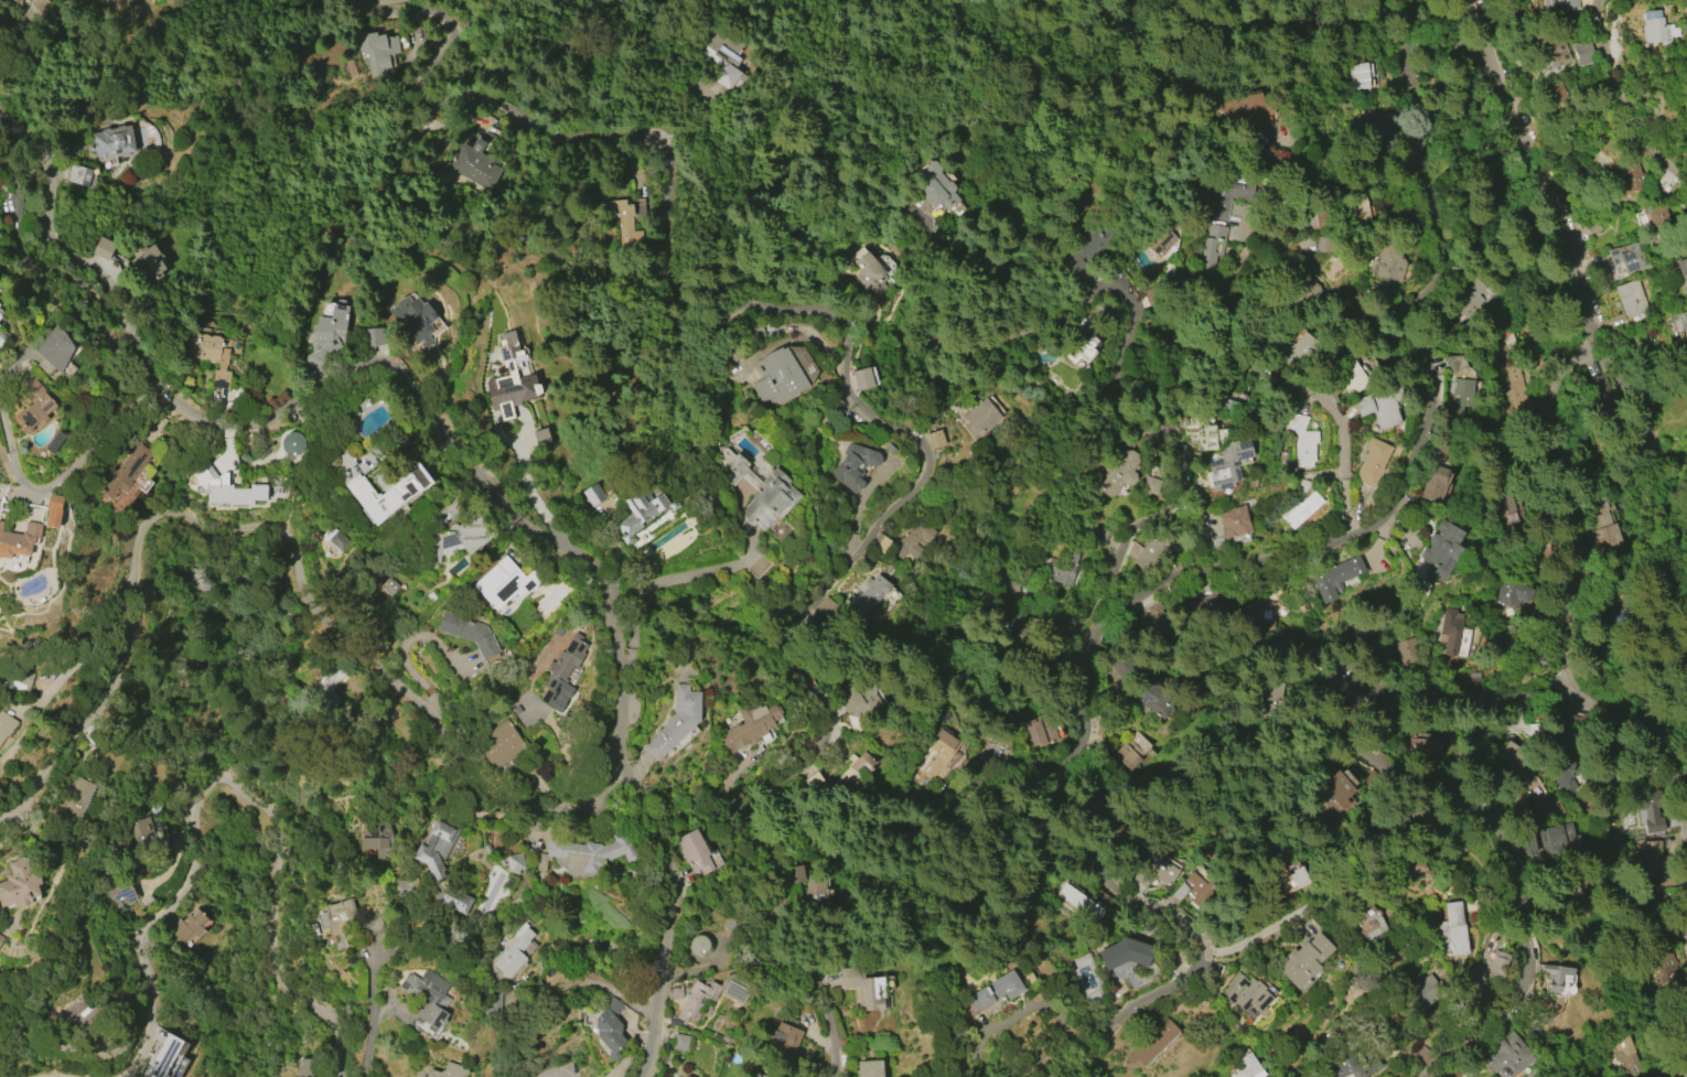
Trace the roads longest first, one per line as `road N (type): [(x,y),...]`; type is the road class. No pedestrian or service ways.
road 1 (residential): [(830,1076),(815,991),(781,950),(789,871),(769,830),(777,796),(823,760),(831,717),(796,654),(804,615),(906,496),(923,469),(917,450),(845,392),(847,337),(827,304),(786,294),(697,342),(665,327),(670,177),(658,140),(550,139),(483,97),(420,91),(428,58),(453,29),(436,12),(384,10),(374,0)]
road 2 (residential): [(641,1076),(671,918),(671,866),(626,767),(603,580),(507,506),(399,377),(366,371),(251,419),(187,406),(149,364),(109,291),(57,238),(49,171),(0,114)]
road 3 (residential): [(626,767),(595,814),(578,823),(525,820),(495,805),(422,703),(336,625),(292,543),(277,530),(168,511),(137,531),(128,644),(105,692),(26,796),(0,818)]
road 4 (residential): [(1347,539),(1137,600),(1099,623),(1089,640),(1081,682),(1086,733),(1028,815),(1119,888),(1176,918),(1195,938),(1197,961),(1184,984),(1120,1022),(1063,1076)]
road 5 (residential): [(1081,682),(1067,666),(1107,575),(1141,524),(1175,507),(1191,455),(1157,429),(1110,411),(1137,304),(1130,289),(1117,281),(1073,303),(973,305),(899,228),(840,229)]
road 6 (residential): [(345,1076),(341,1033),(298,987),(282,954),(279,828),(255,789),(221,786),(194,816),(197,881),(142,930),(160,1020),(130,1076)]
road 7 (residential): [(1571,680),(1468,703),(1363,740),(1391,772),(1480,804),(1504,840),(1527,967),(1509,1011),(1427,1076)]
road 8 (residential): [(1400,67),(1420,137),(1419,174),(1444,239),(1444,261),(1412,311),(1409,337),(1442,399),(1403,496),(1372,530),(1347,539)]
road 9 (residential): [(1686,787),(1679,764),(1571,680),(1568,453)]
road 10 (residential): [(1686,547),(1551,186)]
road 11 (residential): [(1347,539),(1341,437),(1328,409),(1309,392),(1223,355),(1213,334),(1221,290),(1242,261),(1242,237)]
road 12 (track): [(840,229),(784,238),(750,209),(717,174),(712,147),(723,106)]
road 13 (residential): [(1645,138),(1607,66),(1601,0)]
road 14 (residential): [(1551,186),(1494,52)]

